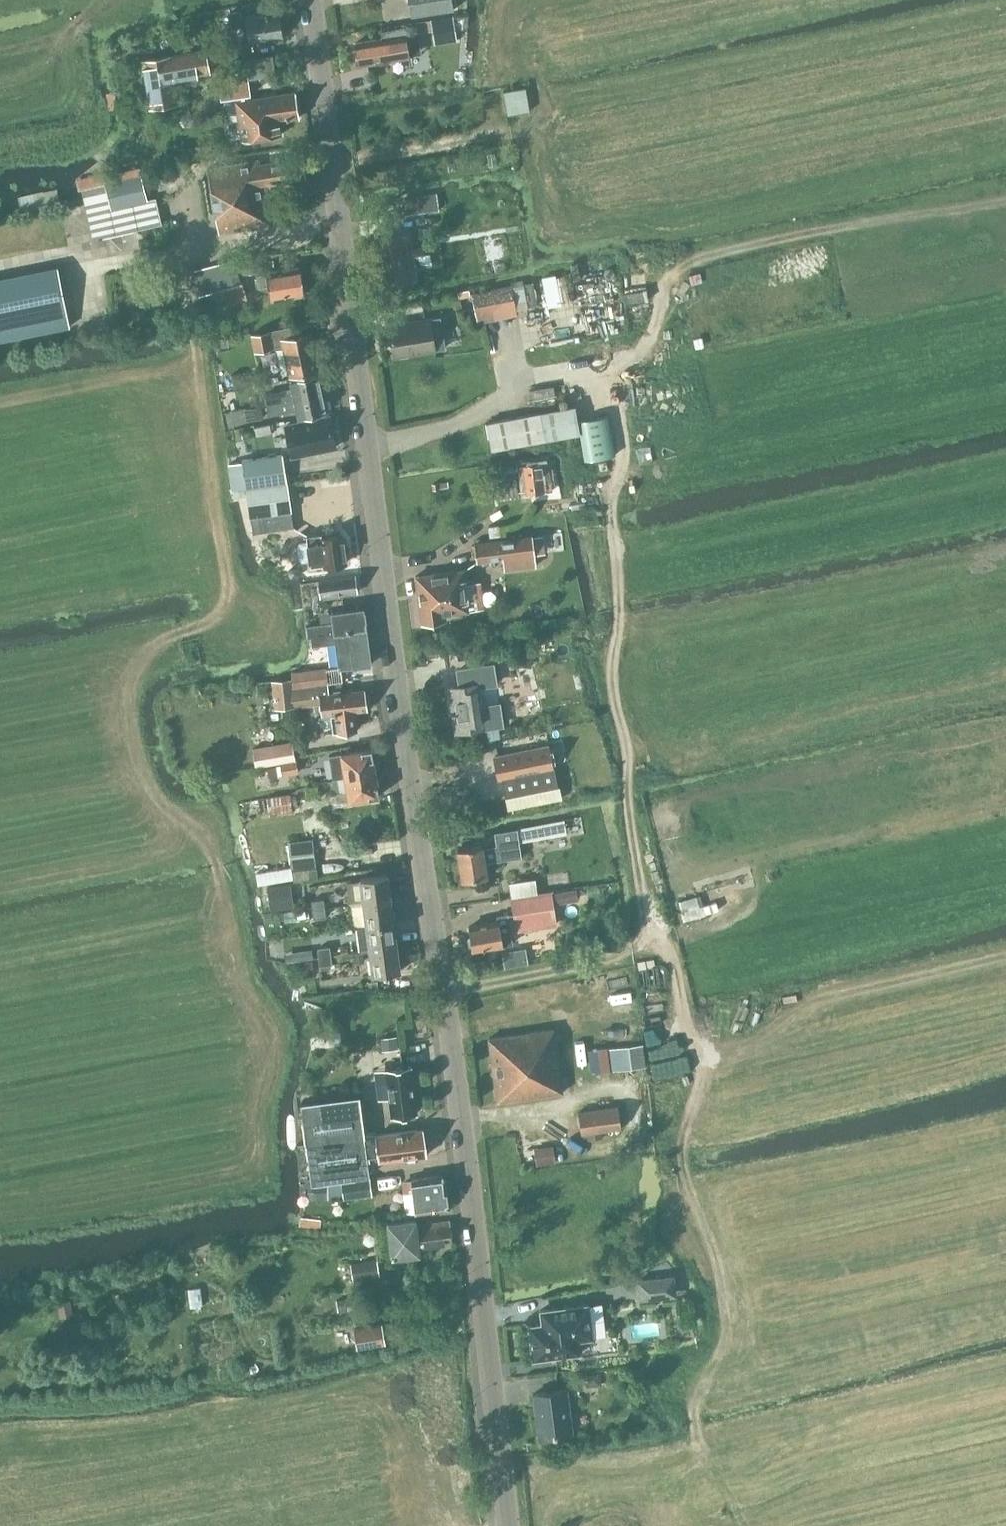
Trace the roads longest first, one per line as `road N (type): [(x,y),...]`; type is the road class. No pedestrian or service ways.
road 1 (tertiary): [(509,1525),(310,0)]
road 2 (track): [(666,272),(652,339),(608,390),(624,454),(612,486),(619,606),(610,662),(640,872),(658,934),(674,949),(700,1089),(678,1160),(730,1306),(695,1408),(697,1449),(606,1525)]
road 3 (track): [(0,267),(289,241),(334,219)]
road 4 (track): [(666,272),(639,223),(522,132),(484,138),(499,59)]
road 5 (track): [(658,934),(611,958),(444,992)]
road 6 (track): [(851,225),(666,272)]
road 7 (track): [(484,141),(329,164)]

